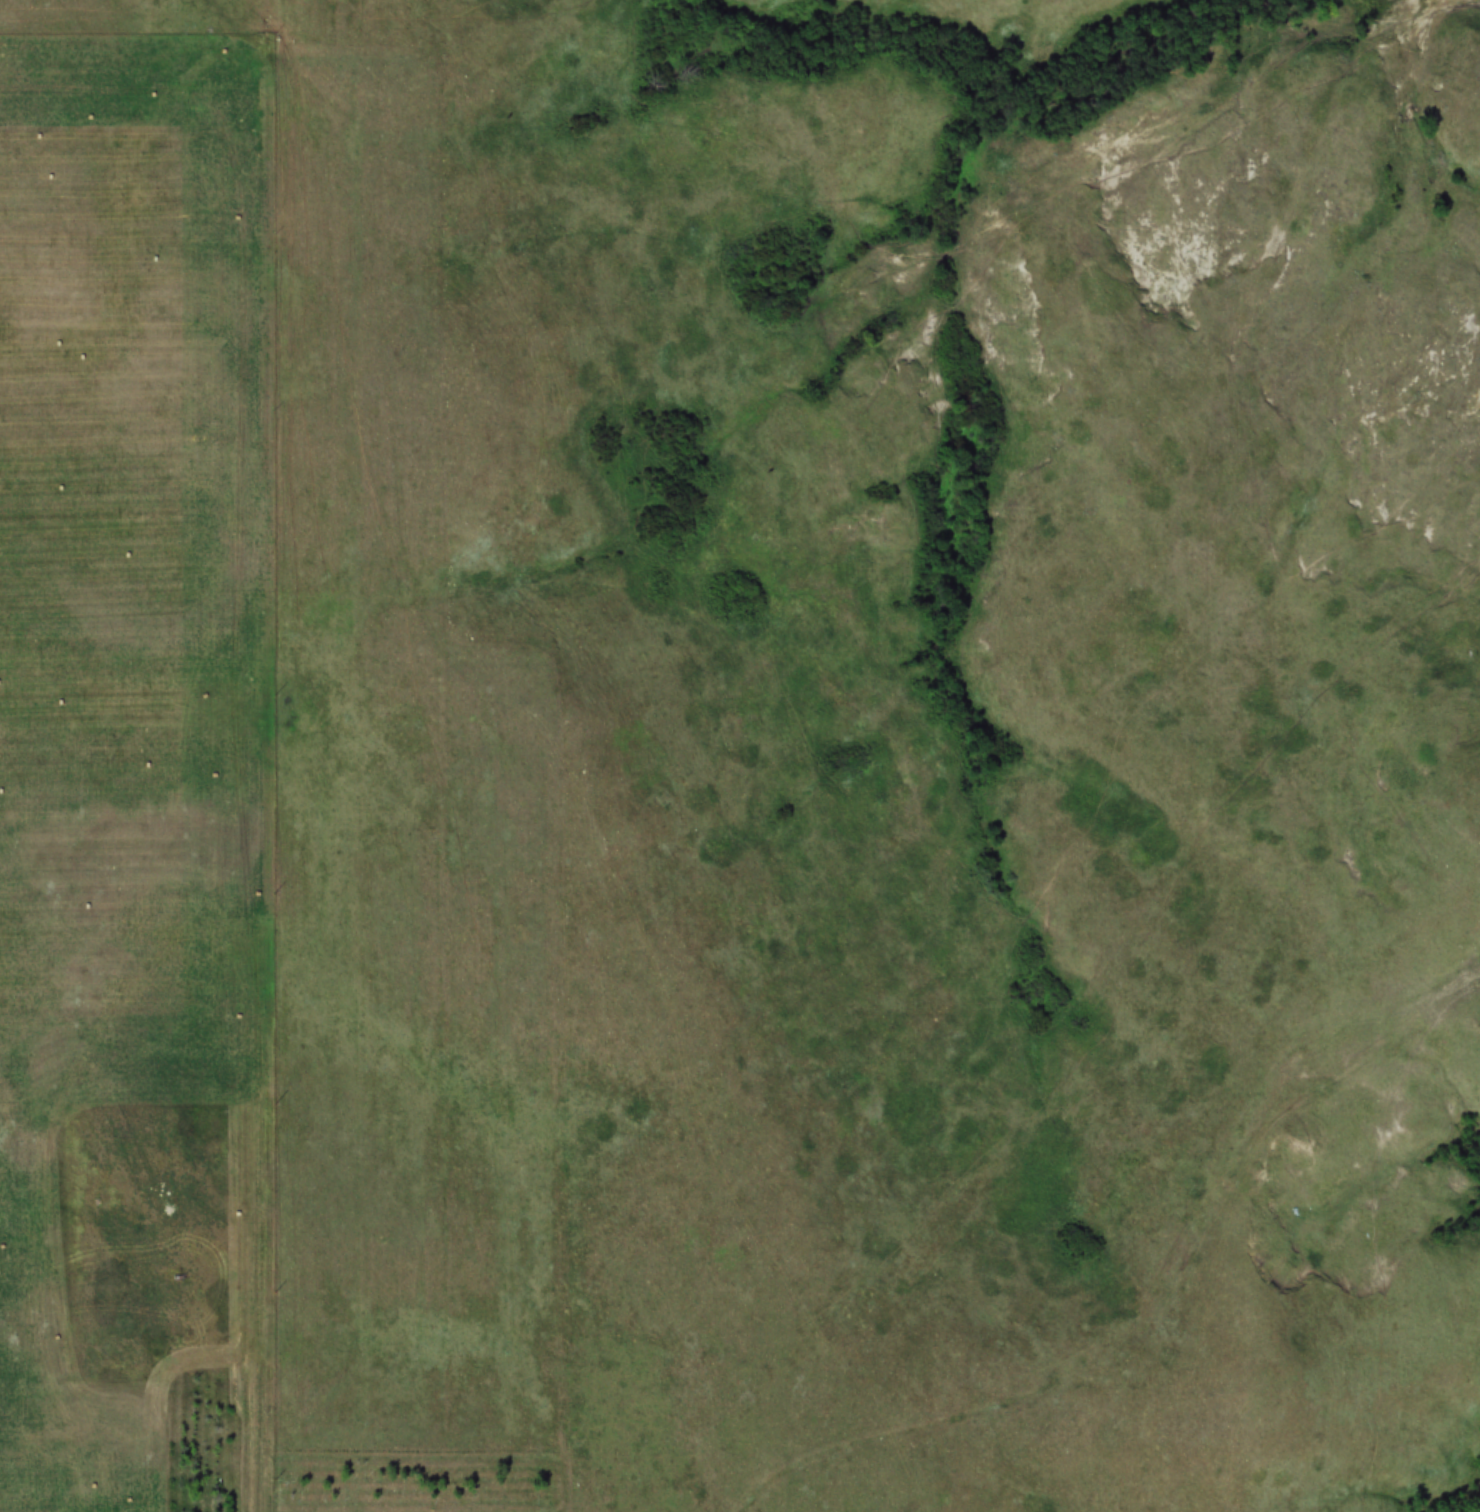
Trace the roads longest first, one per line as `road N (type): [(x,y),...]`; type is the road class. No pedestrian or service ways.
road 1 (track): [(261,0),(251,1091),(232,1105),(78,1113),(63,1130),(80,1381),(154,1393),(154,1511)]
road 2 (track): [(1479,995),(1301,1106),(1264,1140),(1198,1209),(1137,1316),(1055,1390),(989,1417),(804,1465),(778,1477),(748,1511)]

